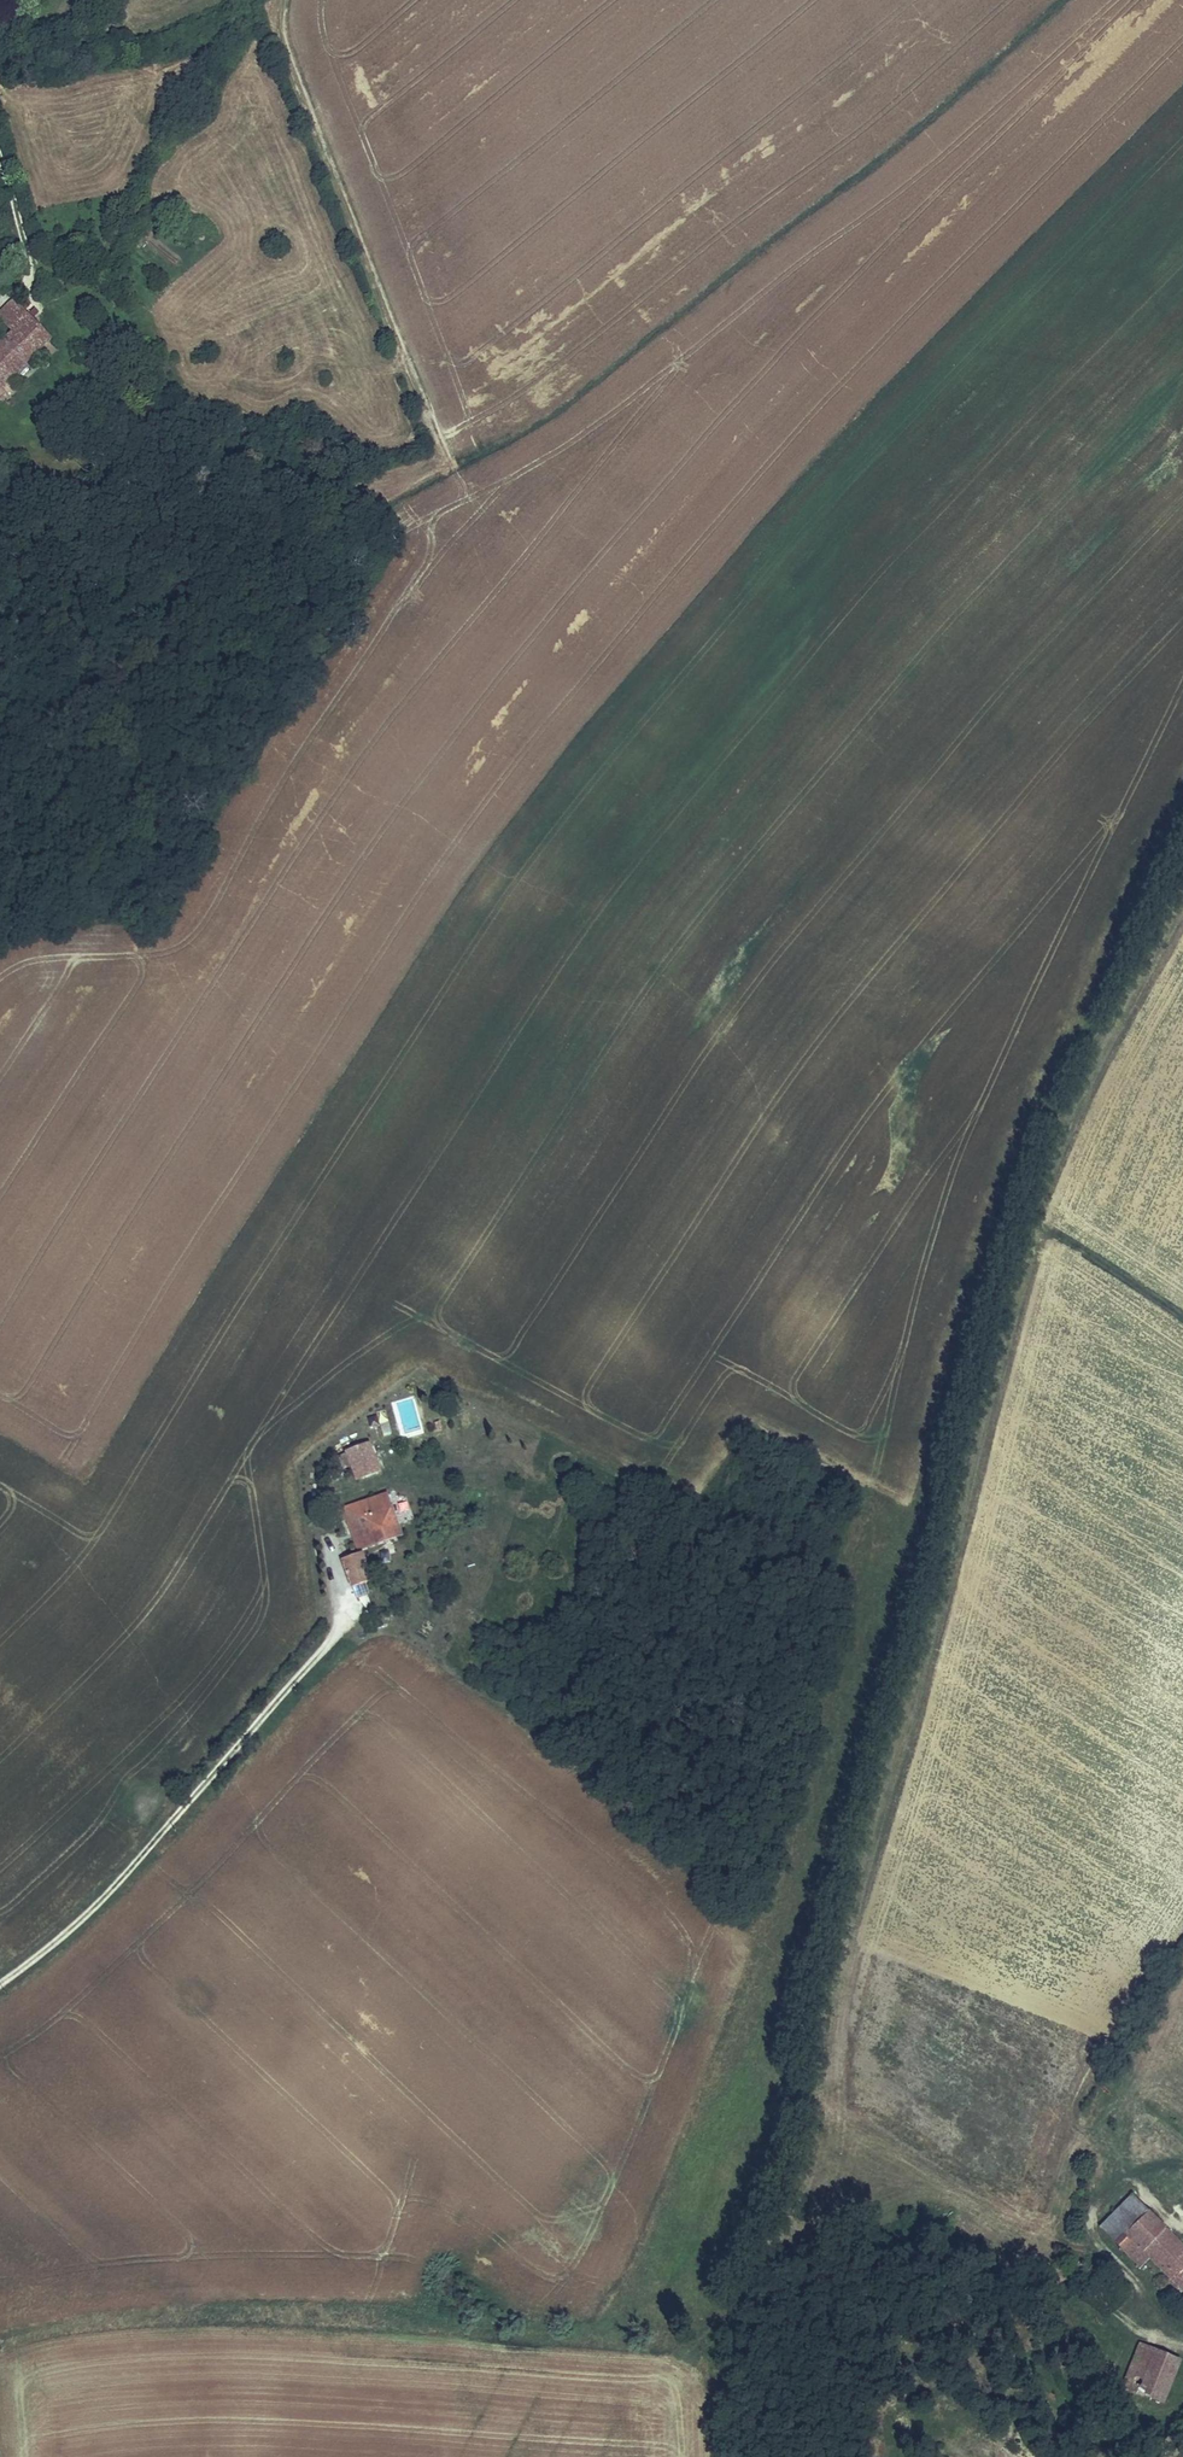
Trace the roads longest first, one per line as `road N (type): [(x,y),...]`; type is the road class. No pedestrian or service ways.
road 1 (track): [(0,139),(62,340),(46,372)]

